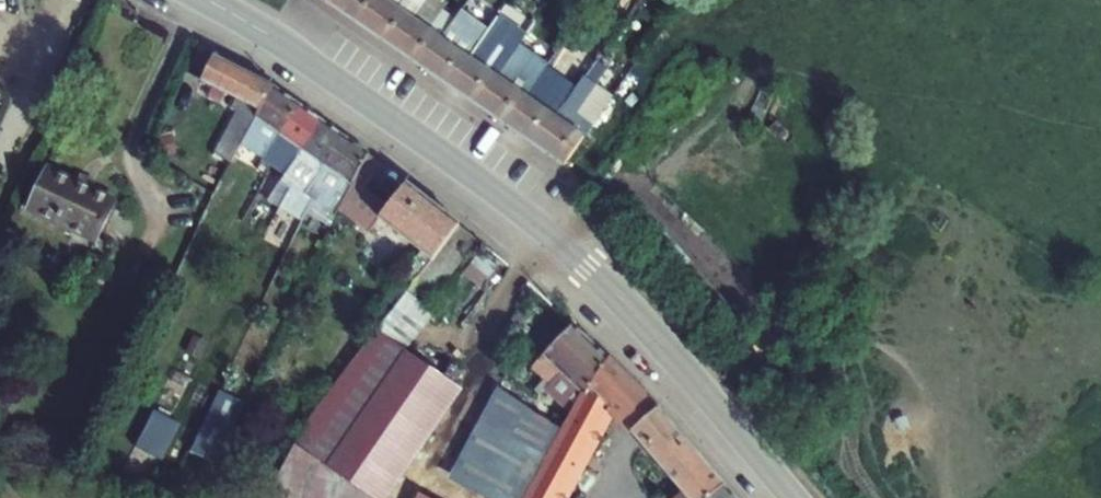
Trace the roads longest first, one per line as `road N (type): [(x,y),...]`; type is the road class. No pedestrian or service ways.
road 1 (secondary): [(213,0),(567,248),(638,315),(795,497)]
road 2 (track): [(0,473),(166,497)]

